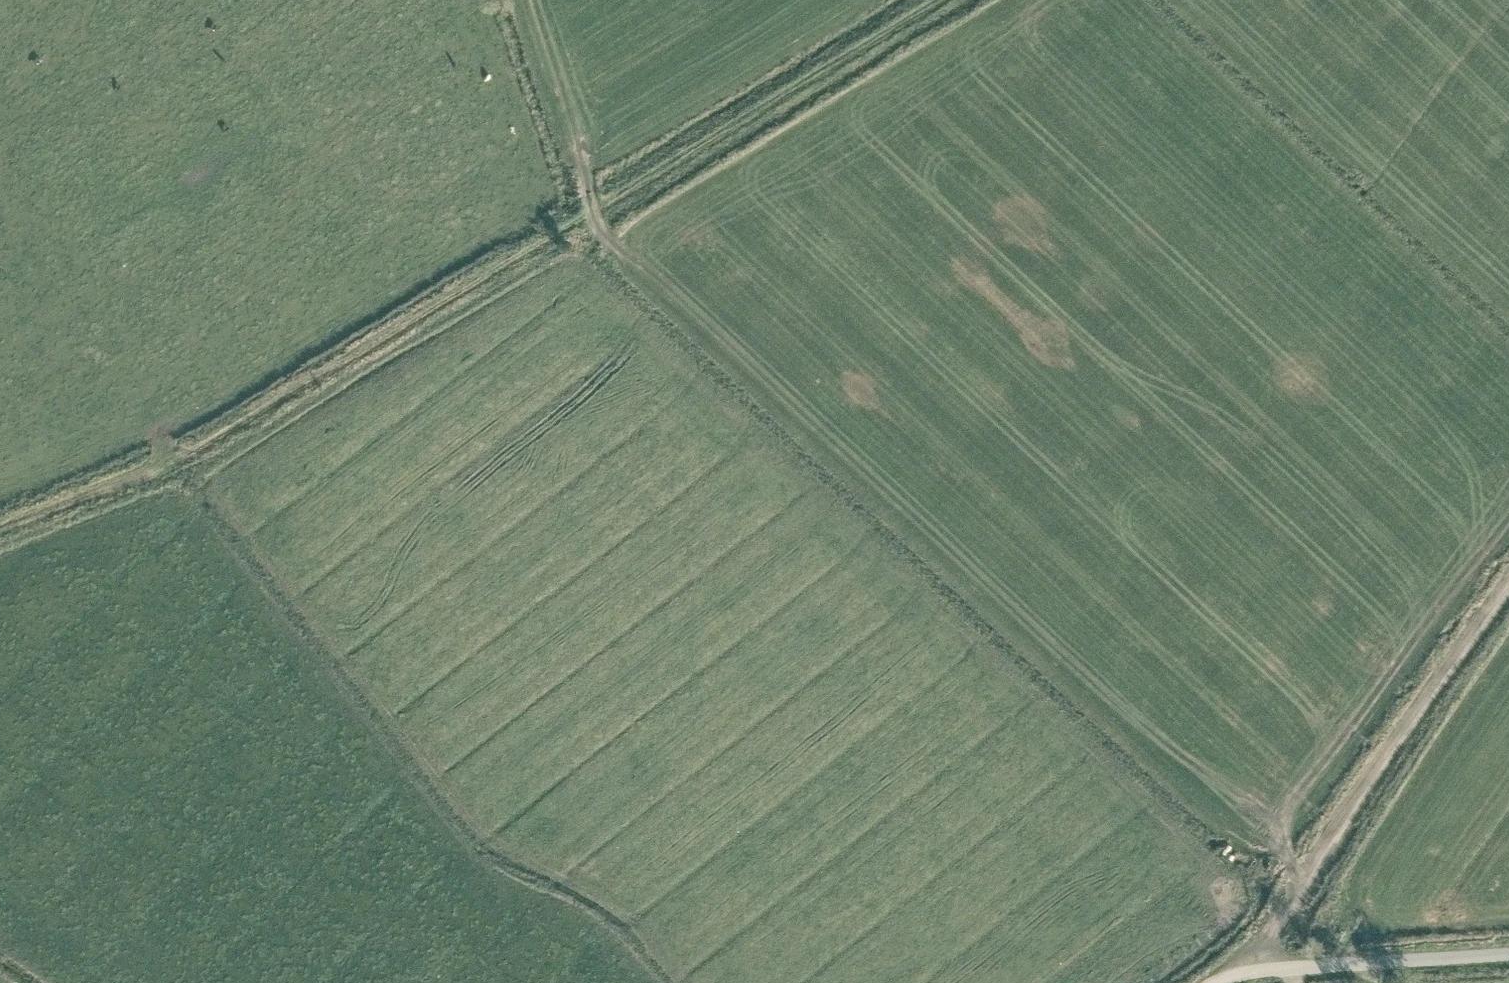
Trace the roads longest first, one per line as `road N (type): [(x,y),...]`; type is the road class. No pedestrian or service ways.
road 1 (track): [(937,0),(589,220),(179,461),(0,532)]
road 2 (track): [(1508,595),(1248,968)]
road 3 (unclassified): [(1225,982),(1248,968),(1508,953)]

